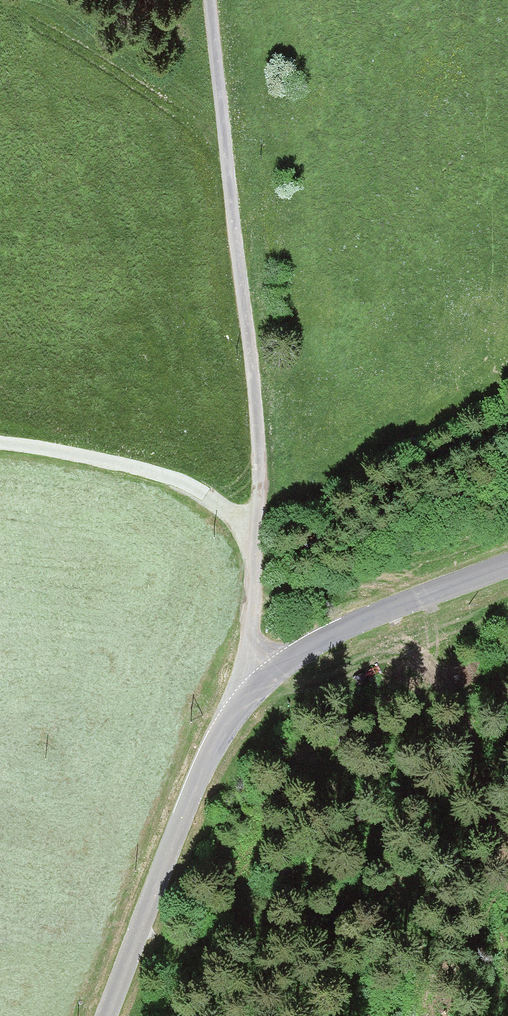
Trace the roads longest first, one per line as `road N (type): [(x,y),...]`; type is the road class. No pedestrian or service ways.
road 1 (unclassified): [(251,696),(262,472),(213,0)]
road 2 (tertiary): [(251,696),(216,747),(108,1015)]
road 3 (tertiary): [(507,563),(295,654),(251,696)]
road 4 (track): [(0,443),(118,460),(192,481),(255,525)]

